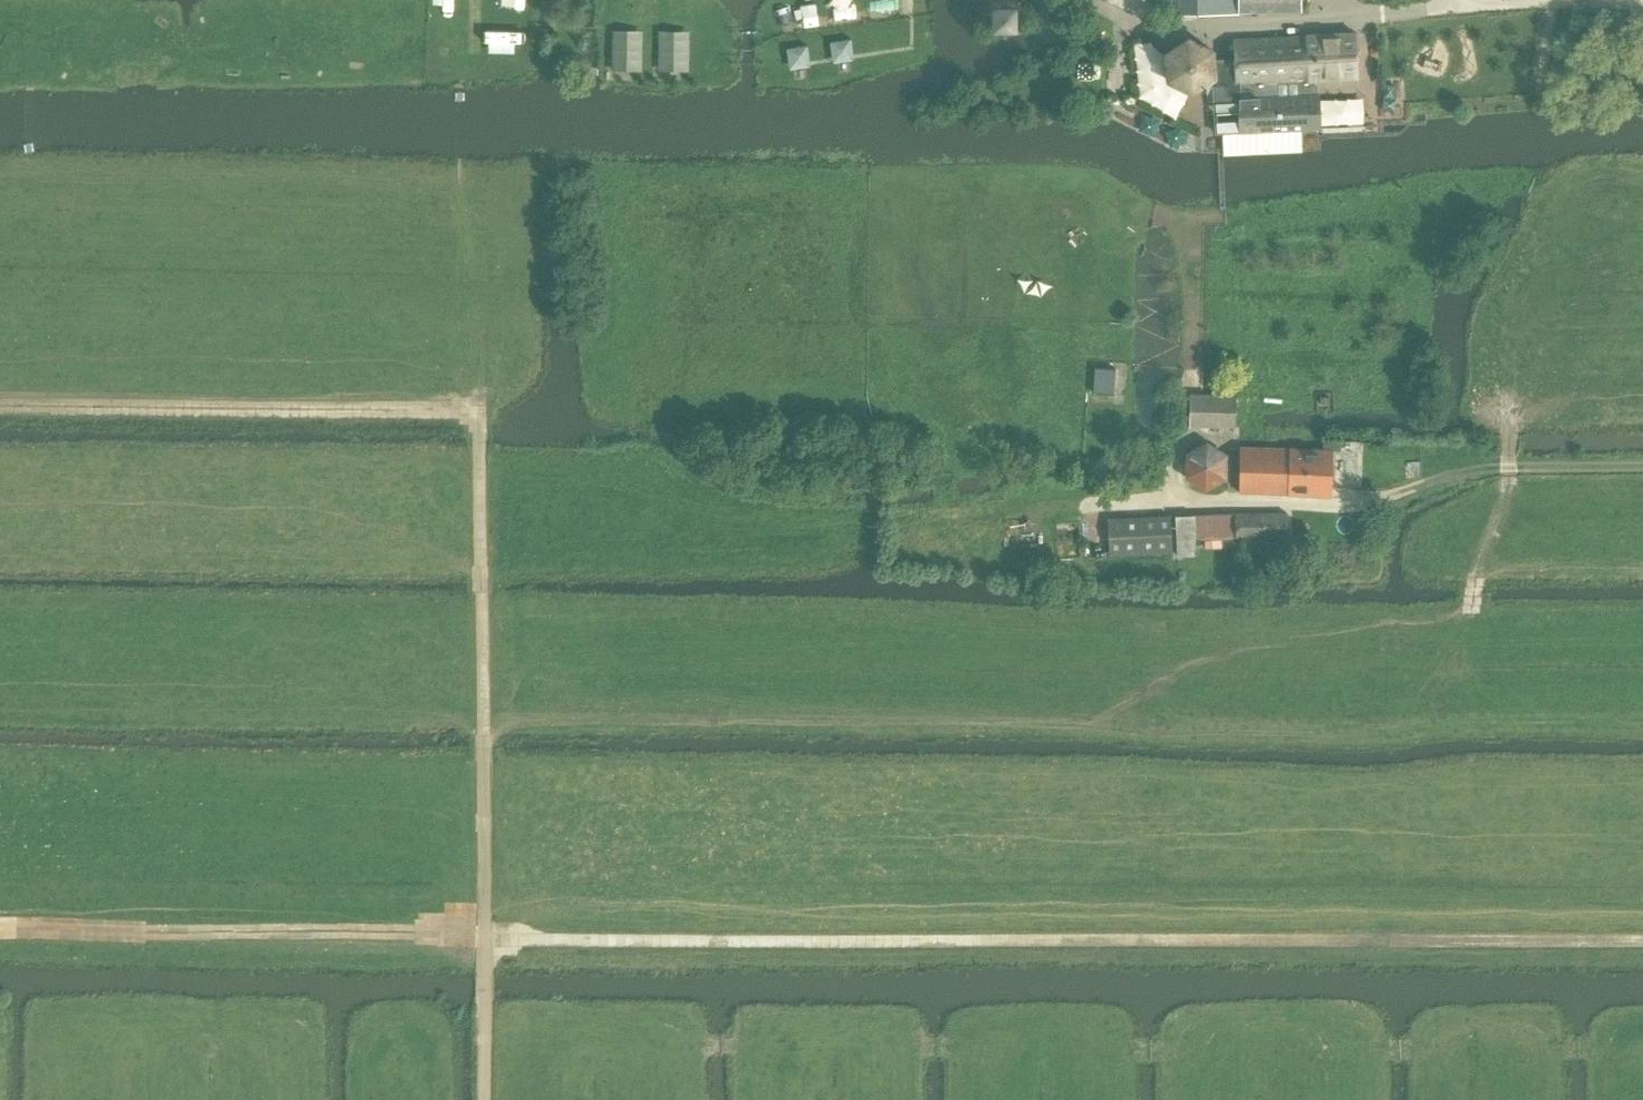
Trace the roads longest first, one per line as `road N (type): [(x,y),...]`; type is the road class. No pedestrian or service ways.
road 1 (track): [(1642,468),(1470,471),(1373,500),(1095,506)]
road 2 (track): [(485,942),(480,411)]
road 3 (track): [(480,411),(0,406)]
road 4 (track): [(1452,8),(1302,27),(1163,32),(1119,21),(1089,0)]
road 5 (track): [(485,942),(485,1099)]

